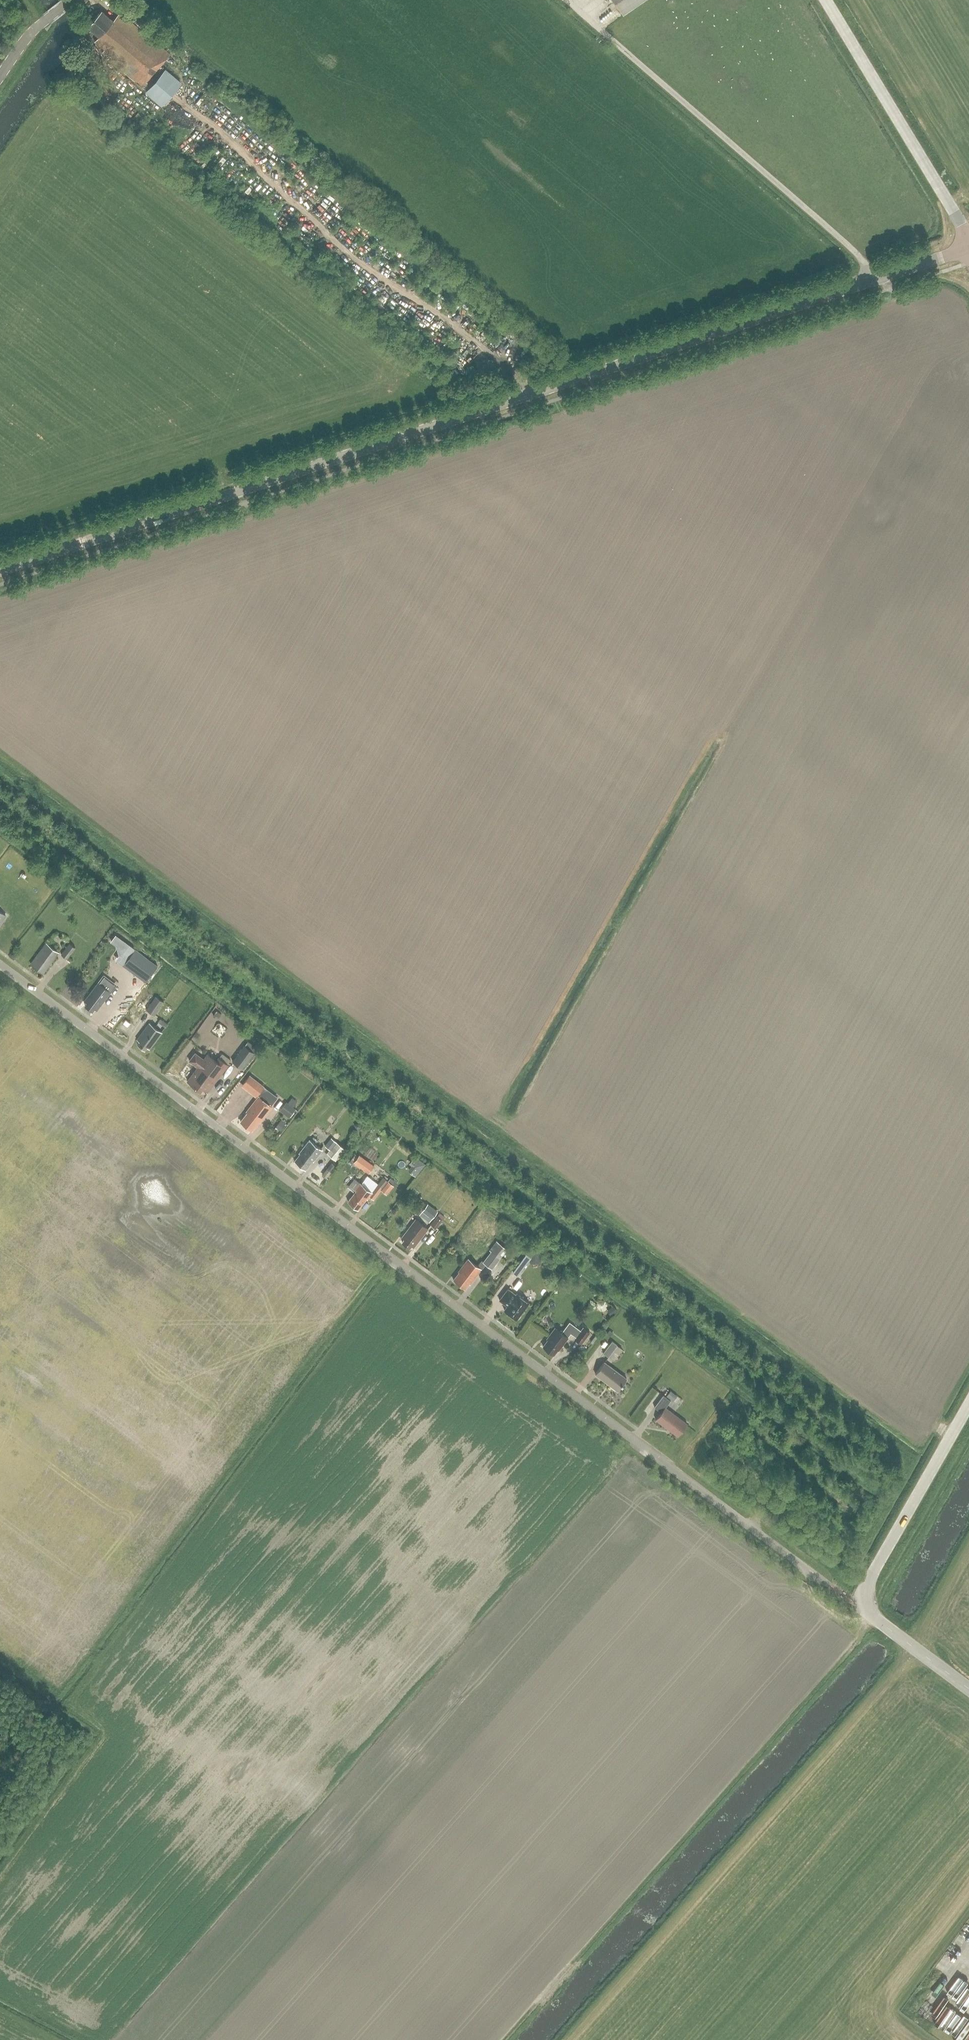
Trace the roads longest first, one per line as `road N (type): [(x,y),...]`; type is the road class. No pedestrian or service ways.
road 1 (residential): [(828,1585),(0,967)]
road 2 (secondary): [(0,571),(968,247)]
road 3 (tertiary): [(968,1689),(861,1601),(968,1406)]
road 4 (secondary): [(968,244),(826,0)]

